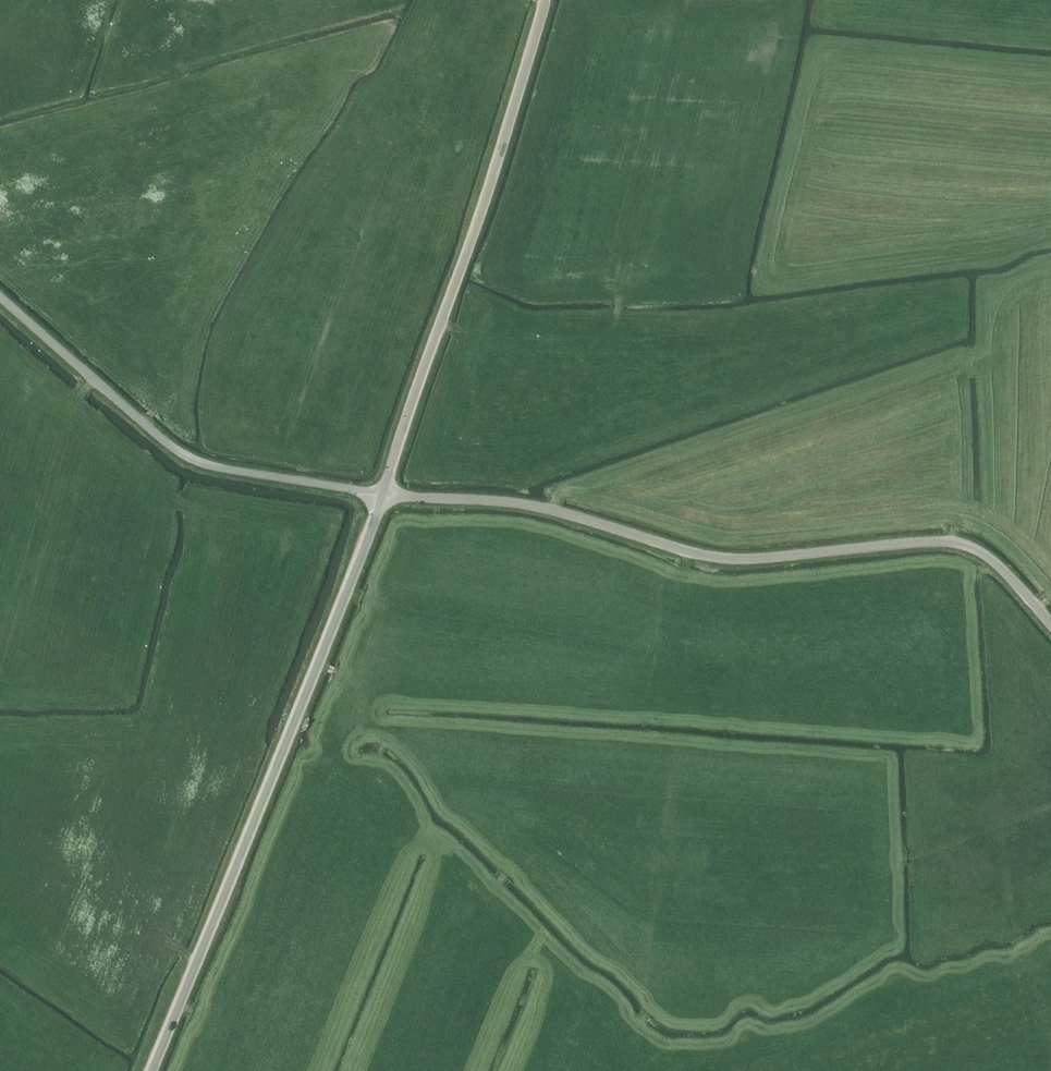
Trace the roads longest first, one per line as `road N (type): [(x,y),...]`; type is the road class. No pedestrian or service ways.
road 1 (unclassified): [(1050,628),(987,557),(966,547),(707,558),(516,503),(382,496)]
road 2 (unclassified): [(149,1070),(337,628),(382,496)]
road 3 (unclassified): [(382,496),(544,0)]
road 4 (unclassified): [(382,496),(201,465),(171,449),(0,299)]

